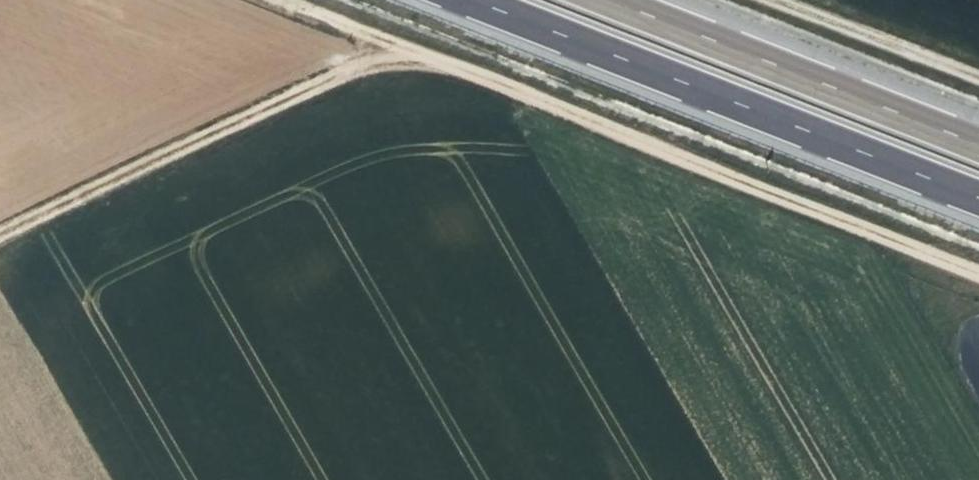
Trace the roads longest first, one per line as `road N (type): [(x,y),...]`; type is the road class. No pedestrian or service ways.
road 1 (track): [(978,266),(285,0)]
road 2 (primary): [(471,0),(978,198)]
road 3 (track): [(396,44),(0,236)]
road 4 (primary): [(978,143),(615,0)]
road 5 (track): [(793,0),(978,72)]

